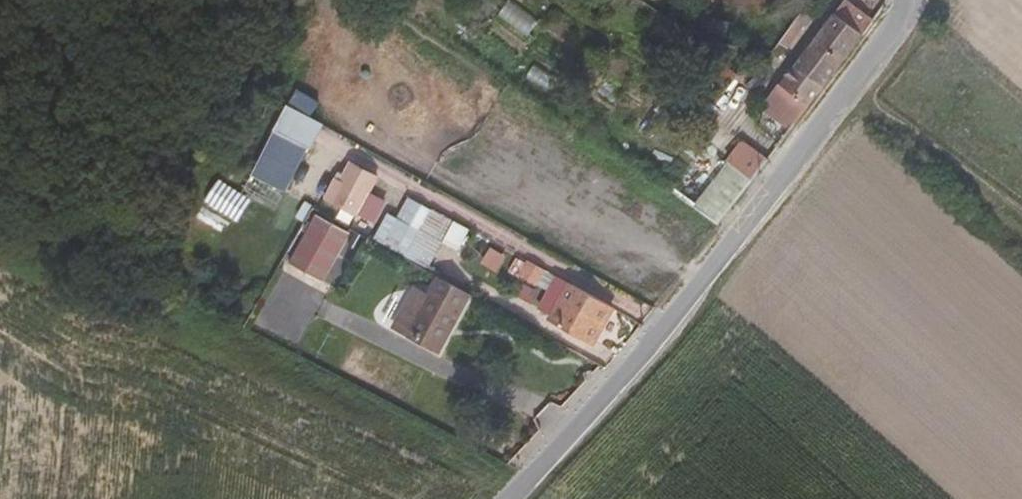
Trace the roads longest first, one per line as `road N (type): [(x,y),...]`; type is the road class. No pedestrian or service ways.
road 1 (unclassified): [(922,0),(631,368),(505,498)]

